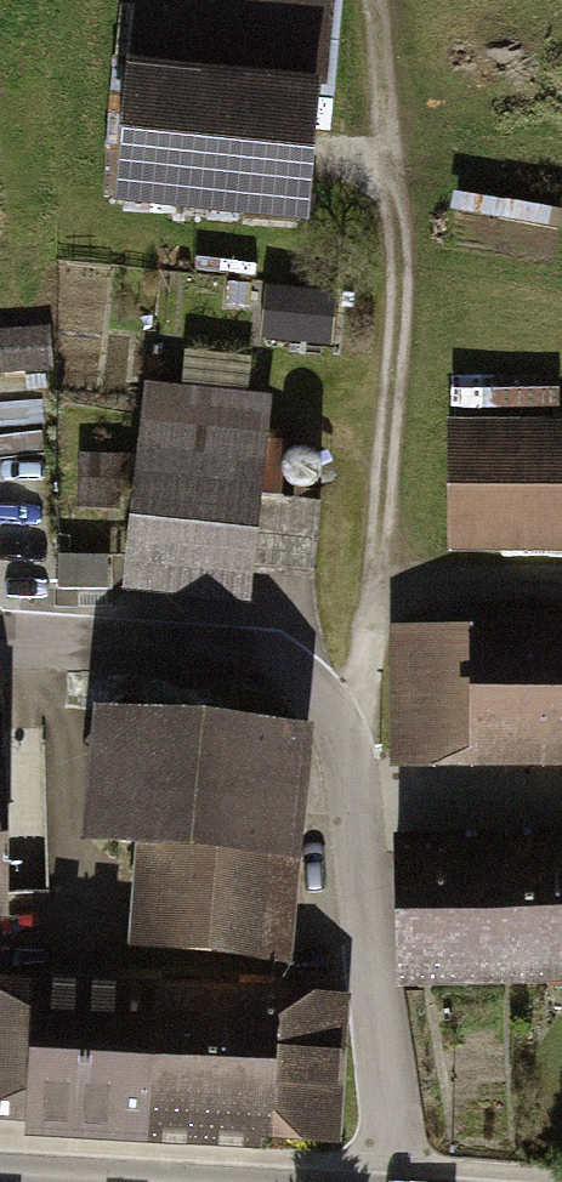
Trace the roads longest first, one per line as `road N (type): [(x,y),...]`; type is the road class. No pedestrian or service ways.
road 1 (residential): [(0,640),(266,677),(336,724),(404,1181)]
road 2 (track): [(336,724),(373,656),(404,327),(374,0)]

